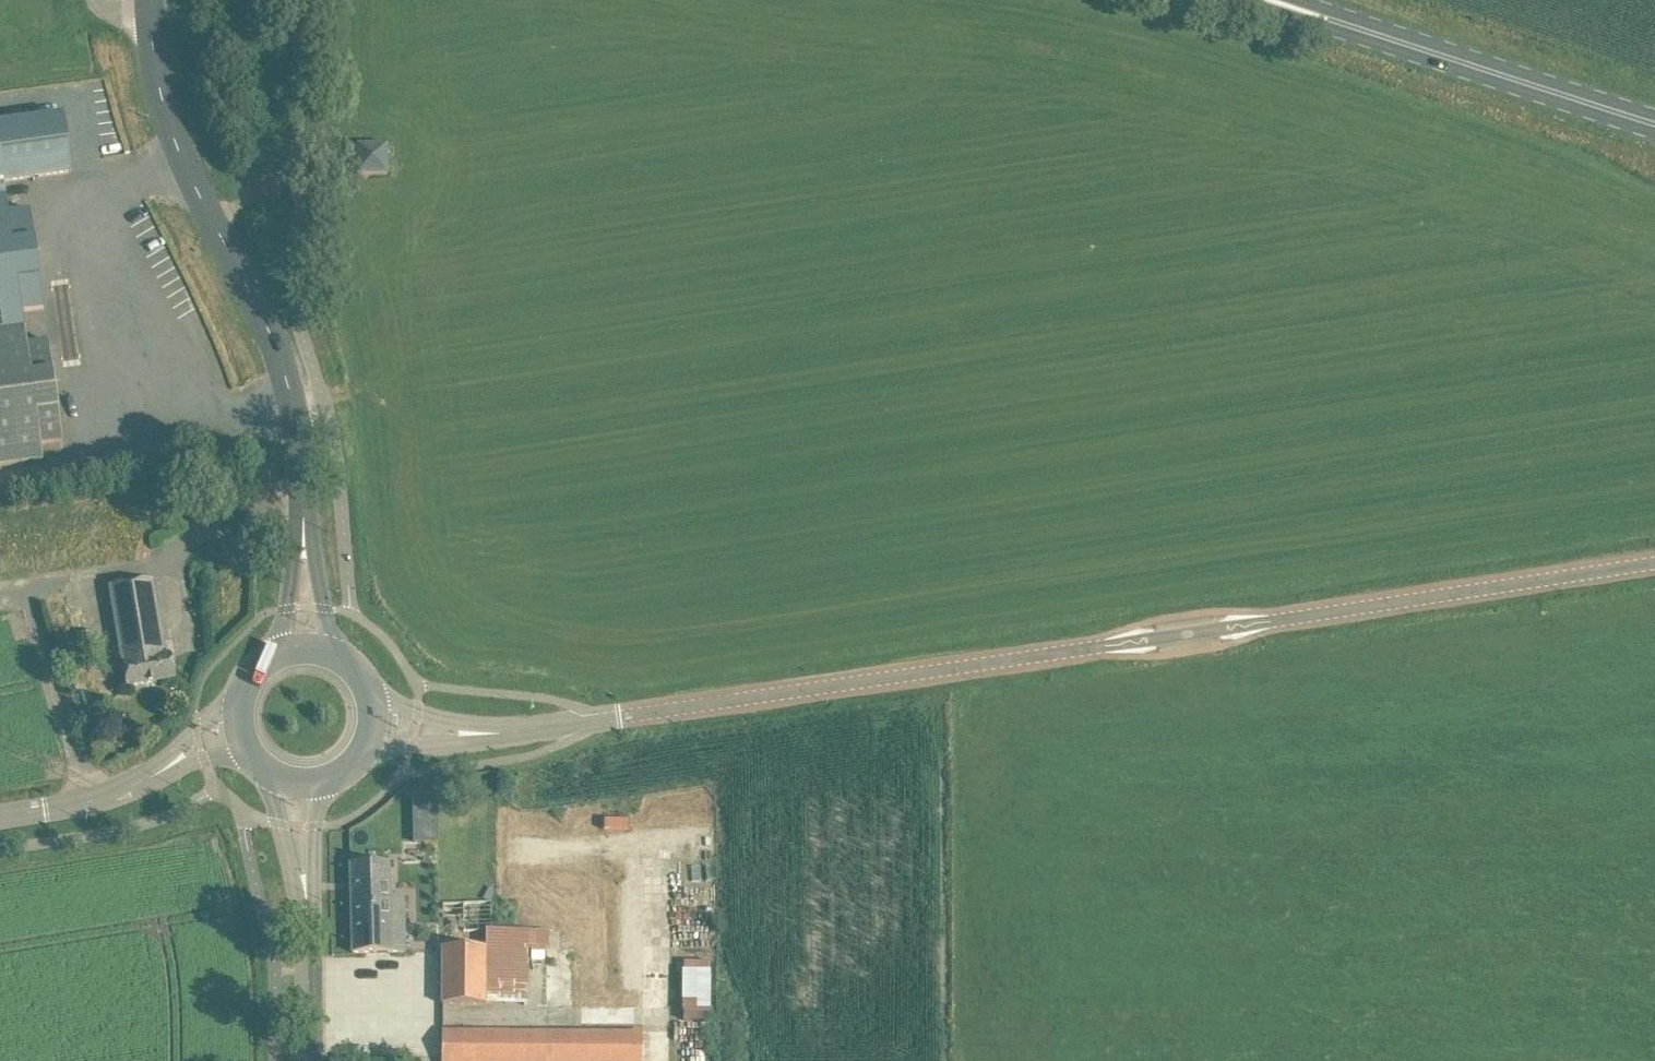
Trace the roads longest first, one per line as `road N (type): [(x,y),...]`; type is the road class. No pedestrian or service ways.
road 1 (unclassified): [(486,735),(1654,561)]
road 2 (secondary): [(303,529),(302,465),(285,386),(173,137),(147,15)]
road 3 (primary): [(1268,0),(1654,122)]
road 4 (tertiary): [(0,818),(127,790),(173,763)]
road 5 (secondary): [(307,1060),(306,898)]
road 6 (secondary): [(268,774),(306,898)]
road 7 (secondary): [(303,529),(278,653)]
road 8 (secondary): [(330,652),(303,529)]

